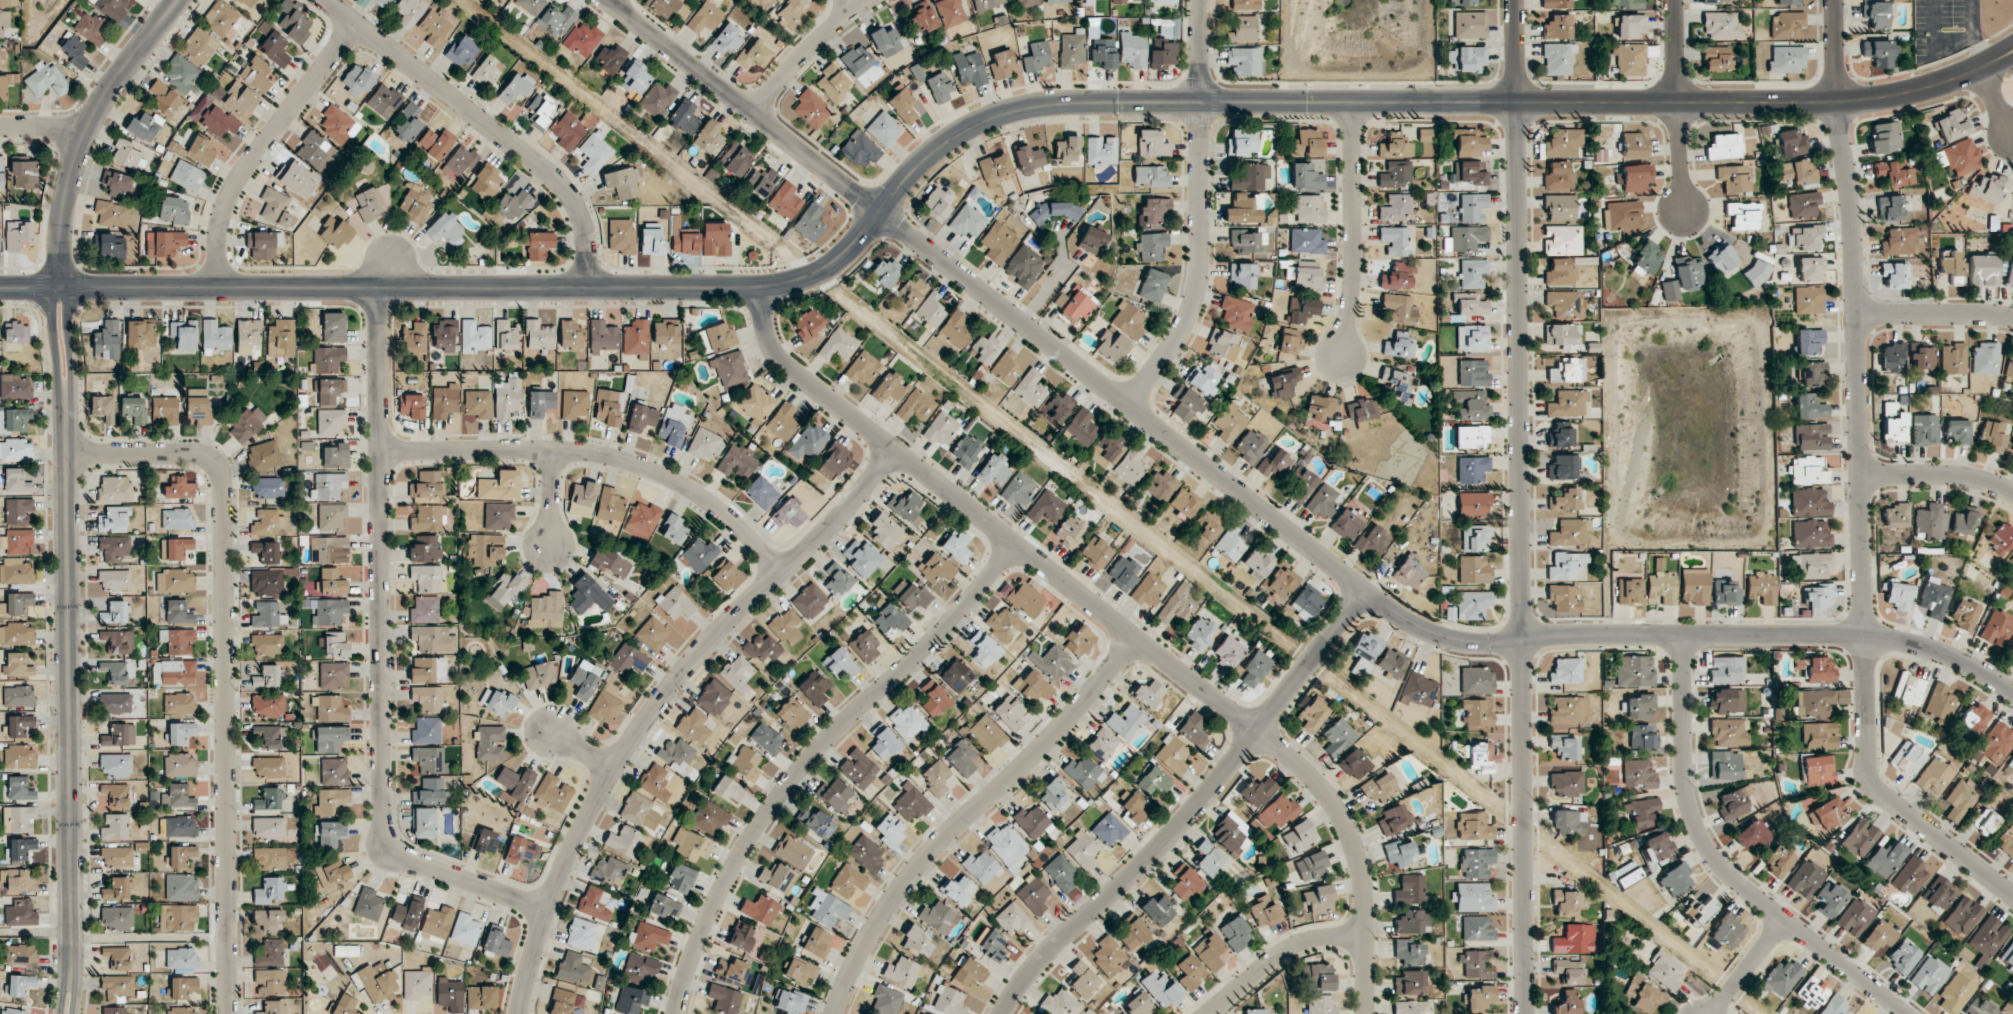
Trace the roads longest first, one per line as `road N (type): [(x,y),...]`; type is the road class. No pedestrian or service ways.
road 1 (tertiary): [(0,288),(761,288),(831,263),(947,143),(1019,111),(1164,102),(1835,102),(1936,86),(2012,51)]
road 2 (residential): [(2012,692),(1961,660),(1885,639),(1578,634),(1472,643),(1428,631),(1365,591),(609,0)]
road 3 (tertiary): [(68,1013),(61,244),(83,139),(178,0)]
road 4 (residential): [(1525,1013),(1514,0)]
road 5 (residential): [(1366,1013),(1360,865),(1352,836),(1314,780),(784,365),(772,349),(761,288)]
road 6 (residential): [(2012,895),(1869,776),(1851,221),(1835,102),(1835,0)]
road 7 (residential): [(547,908),(395,854),(385,840),(378,288)]
road 8 (residential): [(229,1013),(223,480),(203,455),(67,454)]
road 9 (residential): [(518,1013),(547,908),(615,769),(699,654),(821,539),(893,448)]
road 10 (residential): [(677,1013),(700,937),(769,810),(830,737),(925,651),(1015,545)]
road 11 (residential): [(1003,1013),(1054,945),(1185,819),(1365,591)]
road 12 (residential): [(834,1013),(903,886),(1135,639)]
road 13 (residential): [(1907,1013),(1783,919),(1706,845),(1686,783),(1682,636)]
road 14 (residential): [(380,451),(552,450),(621,459),(703,496),(781,573)]
road 15 (residential): [(1200,0),(1196,291),(1176,342),(1129,406)]
road 16 (residential): [(326,0),(566,190),(586,238),(587,287)]
road 17 (residential): [(222,287),(217,247),(227,201),(358,25)]
road 18 (residential): [(1352,103),(1353,274),(1343,355)]
road 19 (residential): [(1676,0),(1684,209)]
road 20 (residential): [(1211,1013),(1290,949),(1365,935)]
road 21 (residential): [(753,113),(802,55),(868,0)]
road 22 (residential): [(2012,317),(1855,315)]
road 23 (residential): [(2012,493),(1973,478),(1861,474)]

